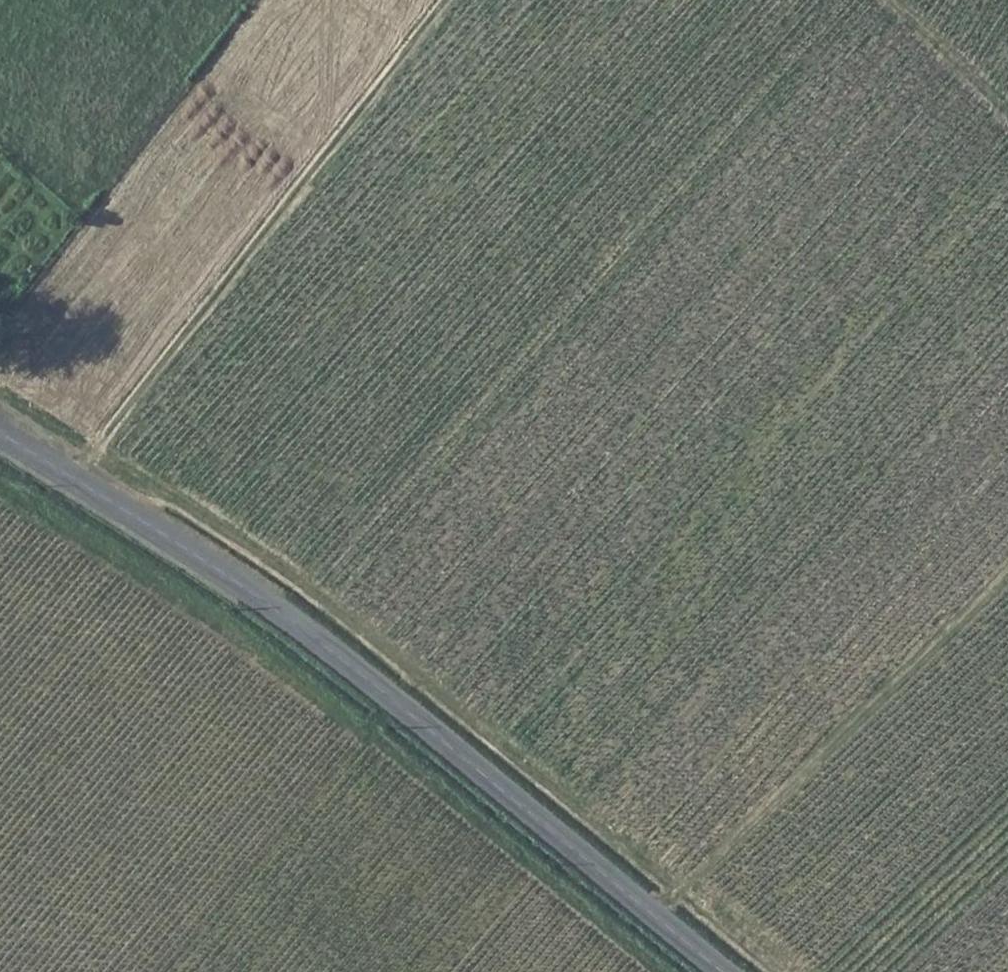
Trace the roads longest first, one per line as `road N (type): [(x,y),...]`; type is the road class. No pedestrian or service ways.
road 1 (tertiary): [(719,971),(247,587),(0,437)]
road 2 (track): [(73,480),(445,0)]
road 3 (track): [(385,701),(162,971)]

